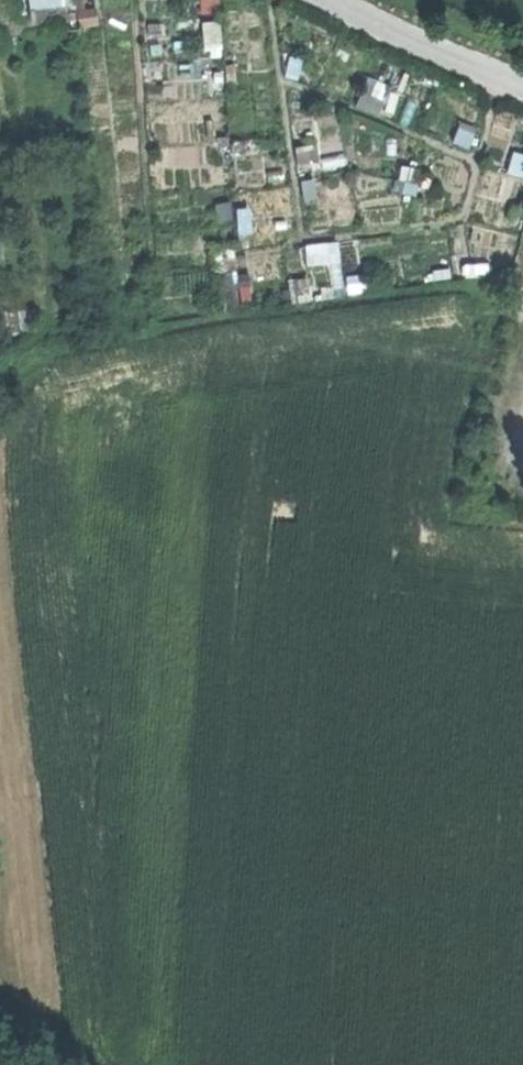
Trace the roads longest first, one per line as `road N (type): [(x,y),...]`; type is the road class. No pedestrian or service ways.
road 1 (residential): [(333,0),(522,86)]

